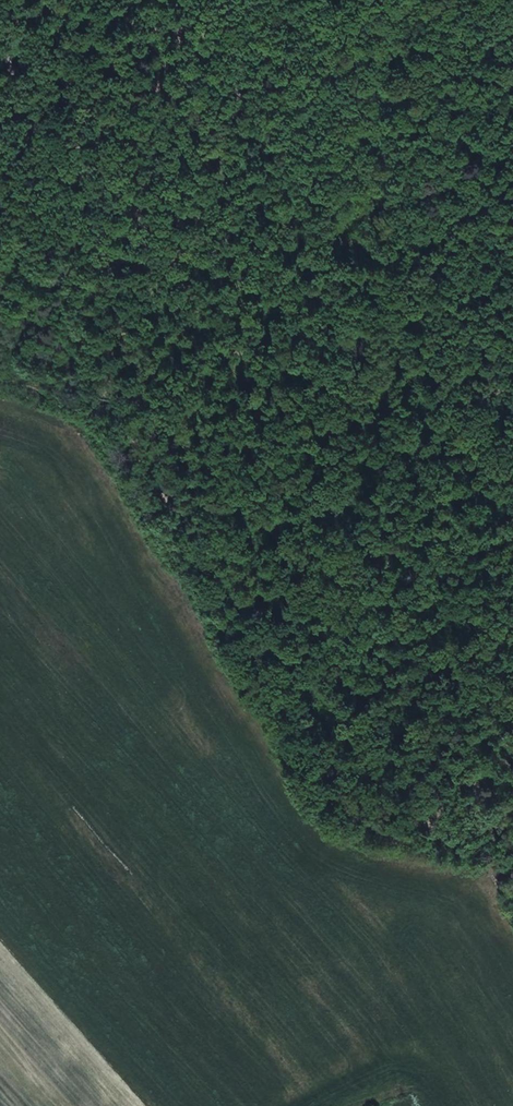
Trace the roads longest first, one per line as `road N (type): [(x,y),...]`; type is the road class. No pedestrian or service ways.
road 1 (track): [(2,0),(15,84),(46,104),(69,134),(94,200),(136,450),(203,562),(232,639),(286,726),(315,766),(396,810),(480,827),(512,807)]

